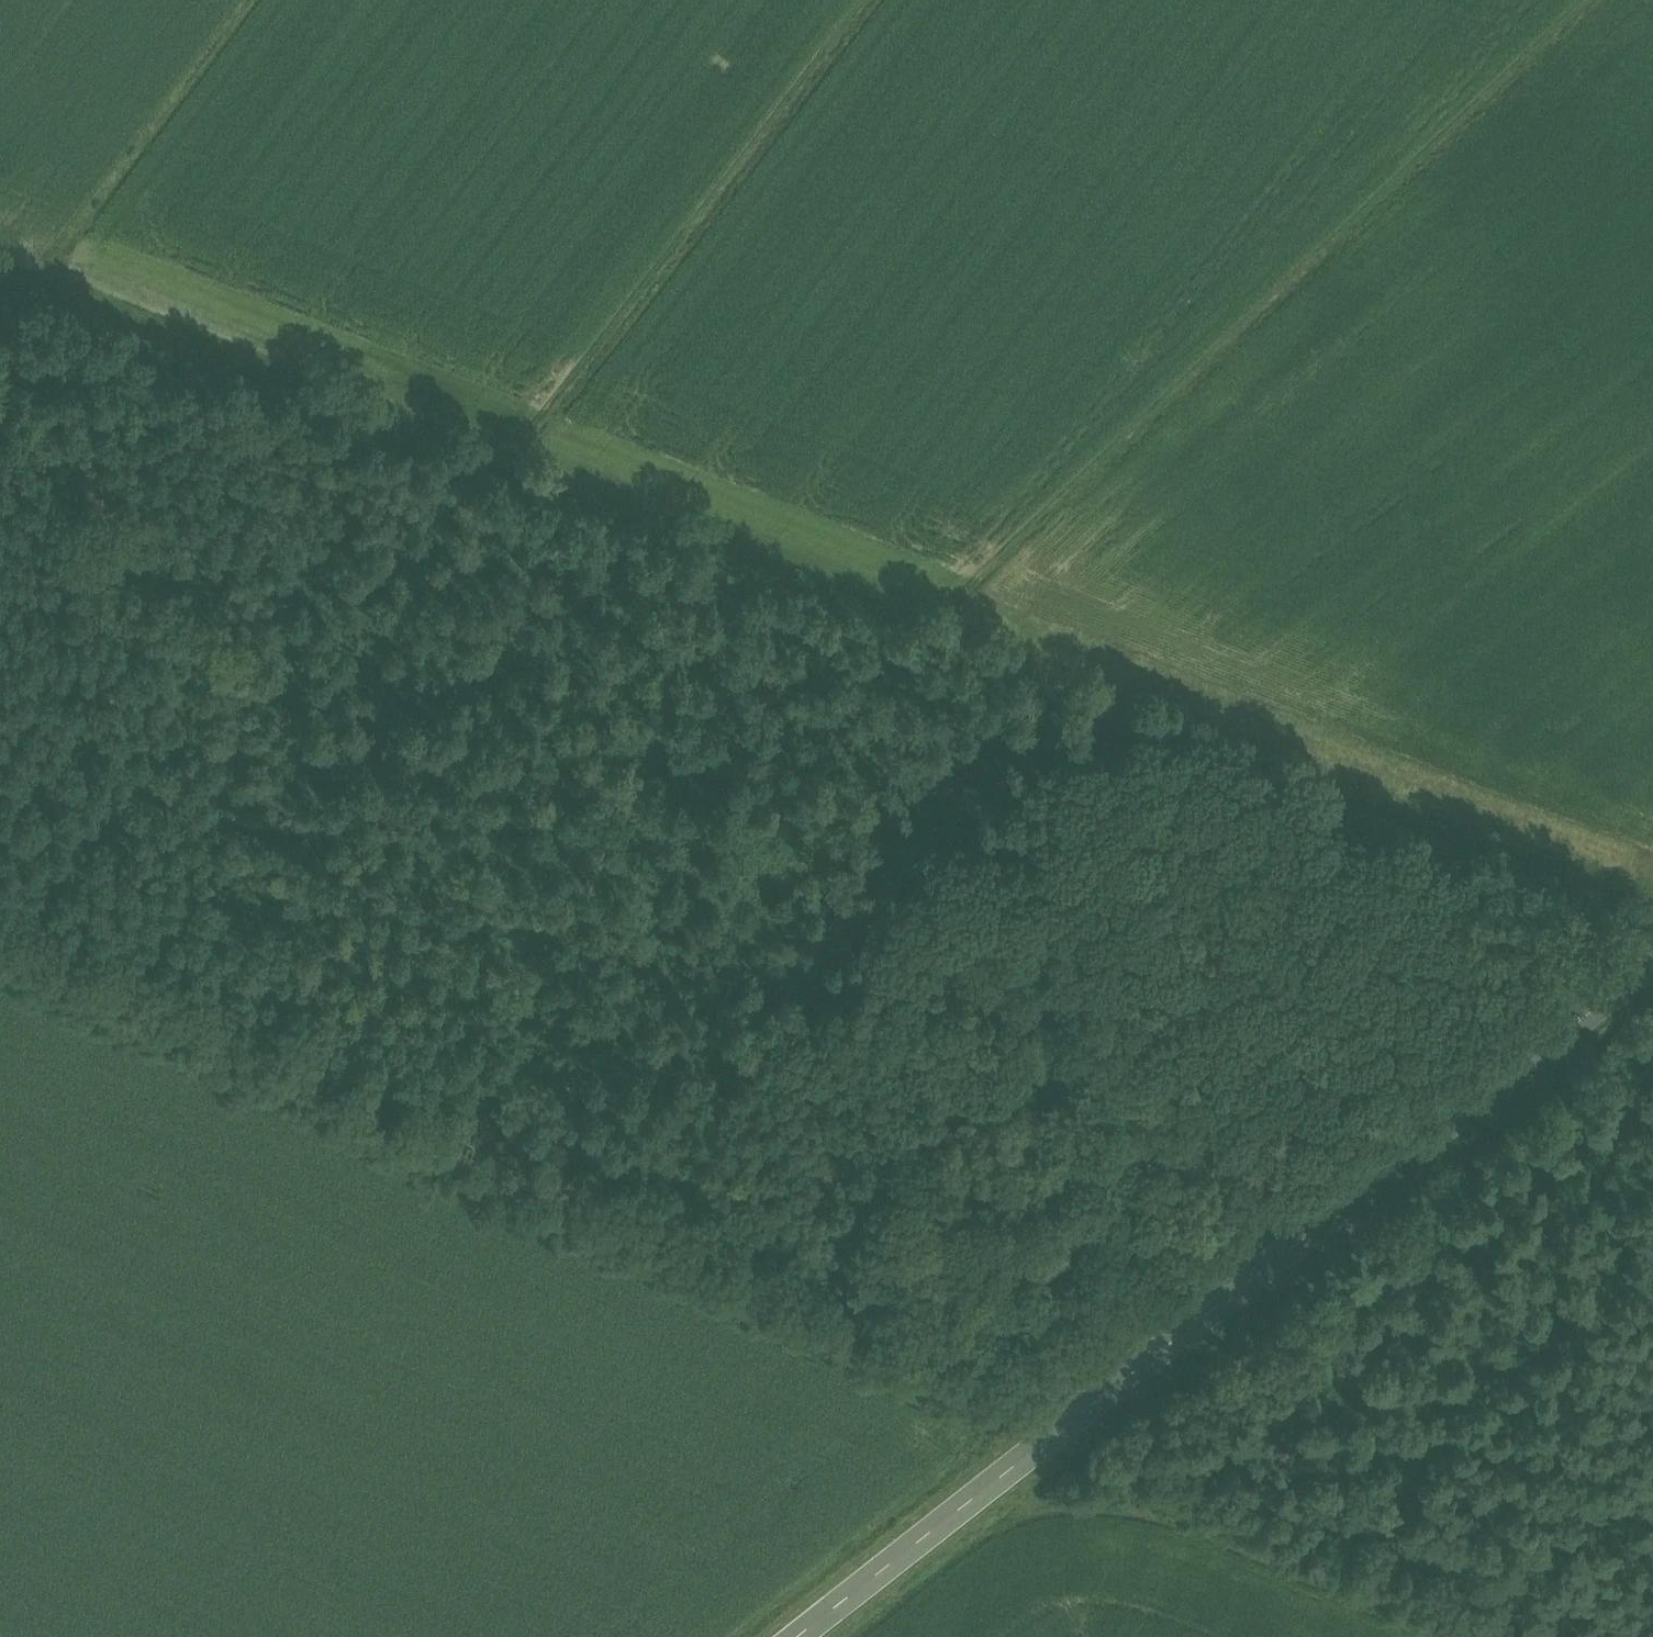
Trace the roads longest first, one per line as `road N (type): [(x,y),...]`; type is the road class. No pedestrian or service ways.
road 1 (track): [(1652,918),(986,606),(0,244)]
road 2 (primary): [(793,1636),(1652,963)]

